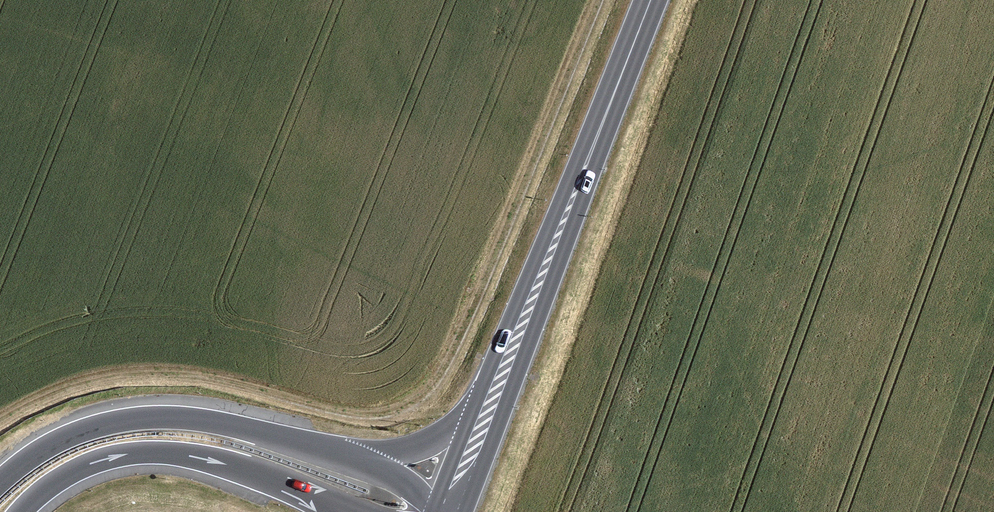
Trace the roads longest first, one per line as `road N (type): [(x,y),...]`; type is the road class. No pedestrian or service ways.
road 1 (track): [(0,422),(62,392),(131,374),(234,382),(342,410),(376,413),(413,400),(454,349),(599,0)]
road 2 (secondary): [(491,406),(651,0)]
road 3 (trunk): [(353,460),(231,426),(159,417),(78,432),(0,483)]
road 4 (motorway): [(22,511),(91,463),(161,452),(257,473),(338,510)]
road 5 (trunk): [(491,406),(424,444),(353,460)]

